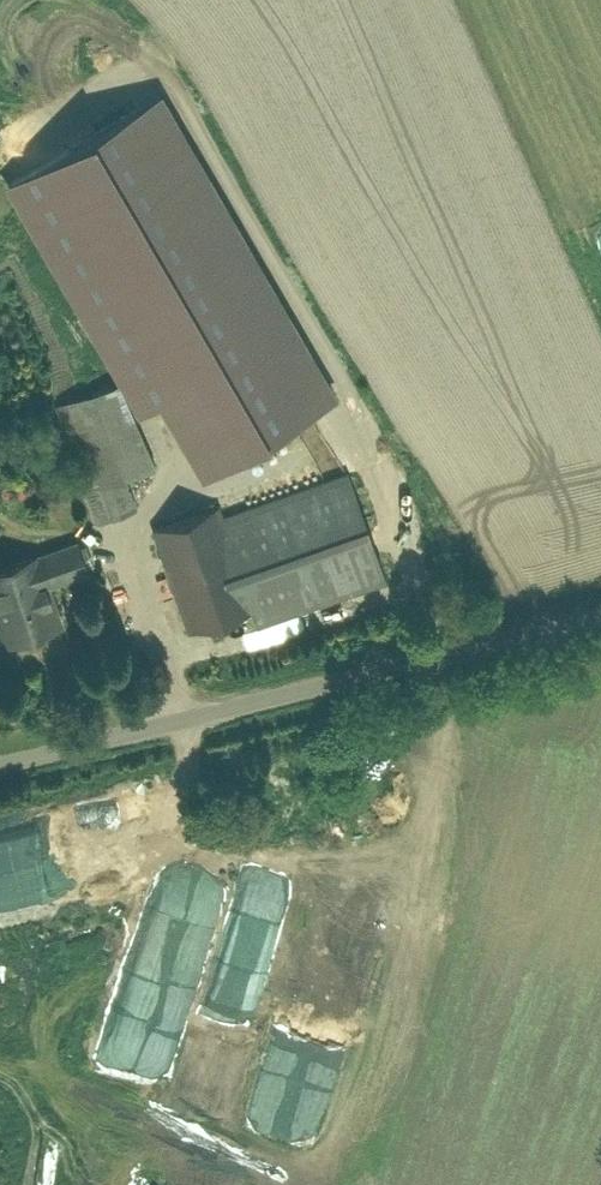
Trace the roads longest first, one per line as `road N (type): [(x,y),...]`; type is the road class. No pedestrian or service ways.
road 1 (unclassified): [(0,754),(600,612)]

